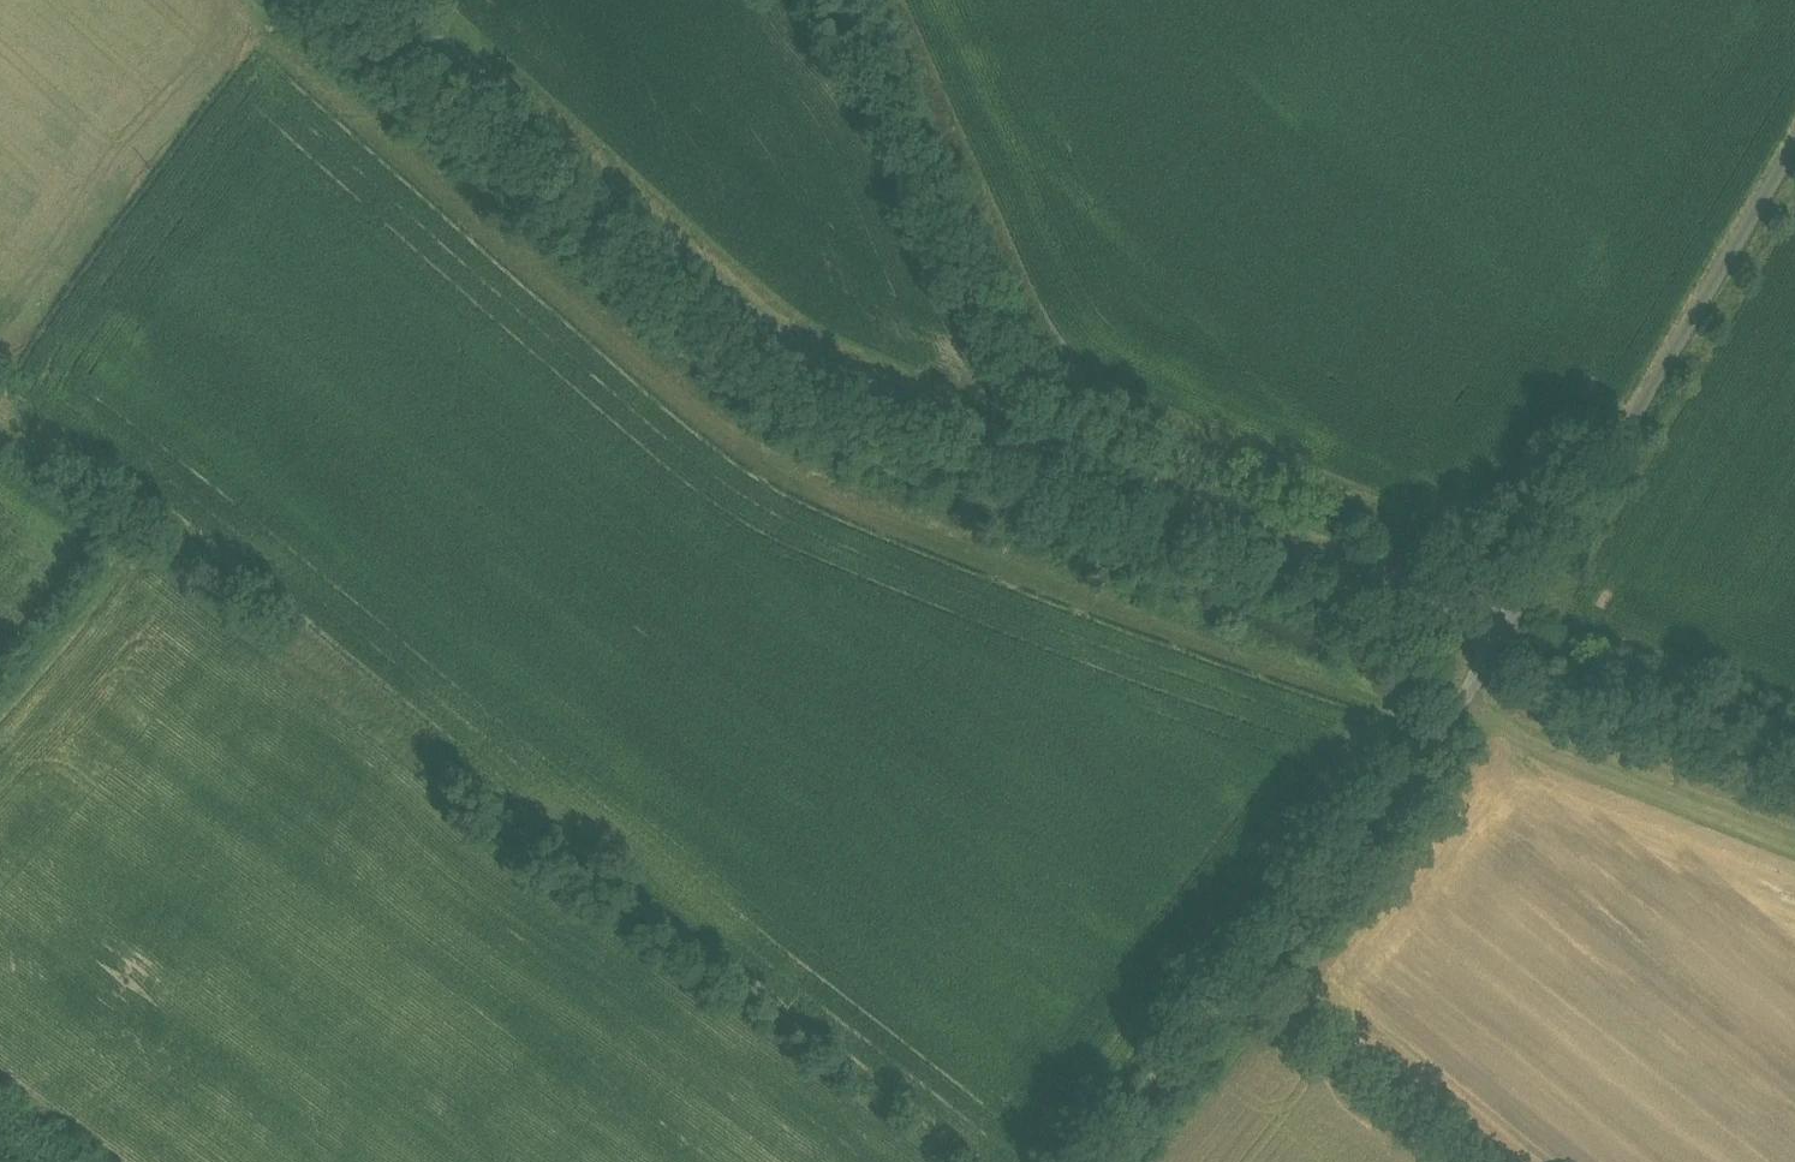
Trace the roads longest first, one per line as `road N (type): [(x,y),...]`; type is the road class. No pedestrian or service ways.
road 1 (unclassified): [(1508,643),(880,372),(644,202),(414,0)]
road 2 (unclassified): [(1508,643),(1121,1161)]
road 3 (unclassified): [(1794,153),(1508,643)]
road 4 (track): [(1794,752),(1508,643)]

